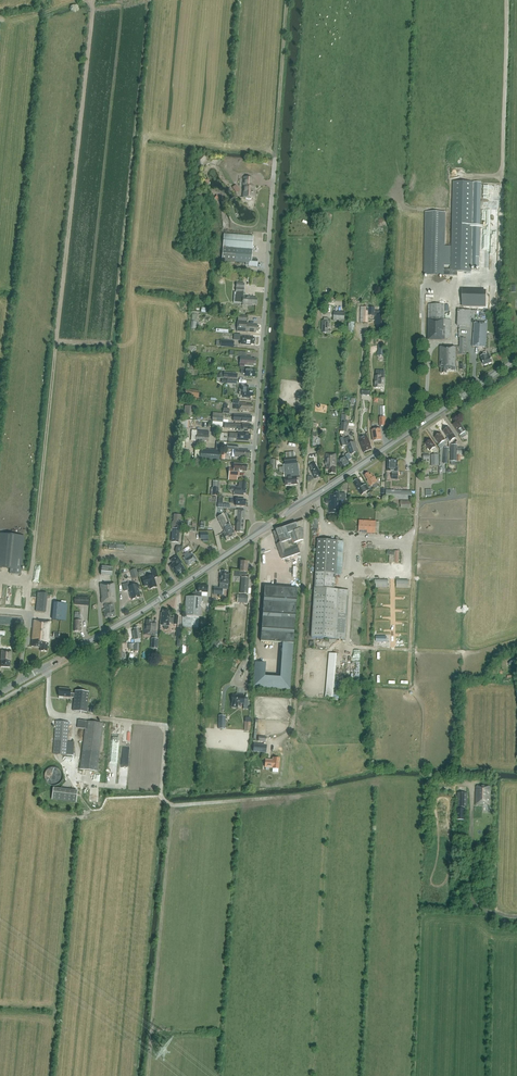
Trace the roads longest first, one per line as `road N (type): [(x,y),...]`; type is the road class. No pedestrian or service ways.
road 1 (unclassified): [(258,532),(250,509),(275,159)]
road 2 (tertiary): [(258,532),(516,358)]
road 3 (tertiary): [(0,692),(258,532)]

